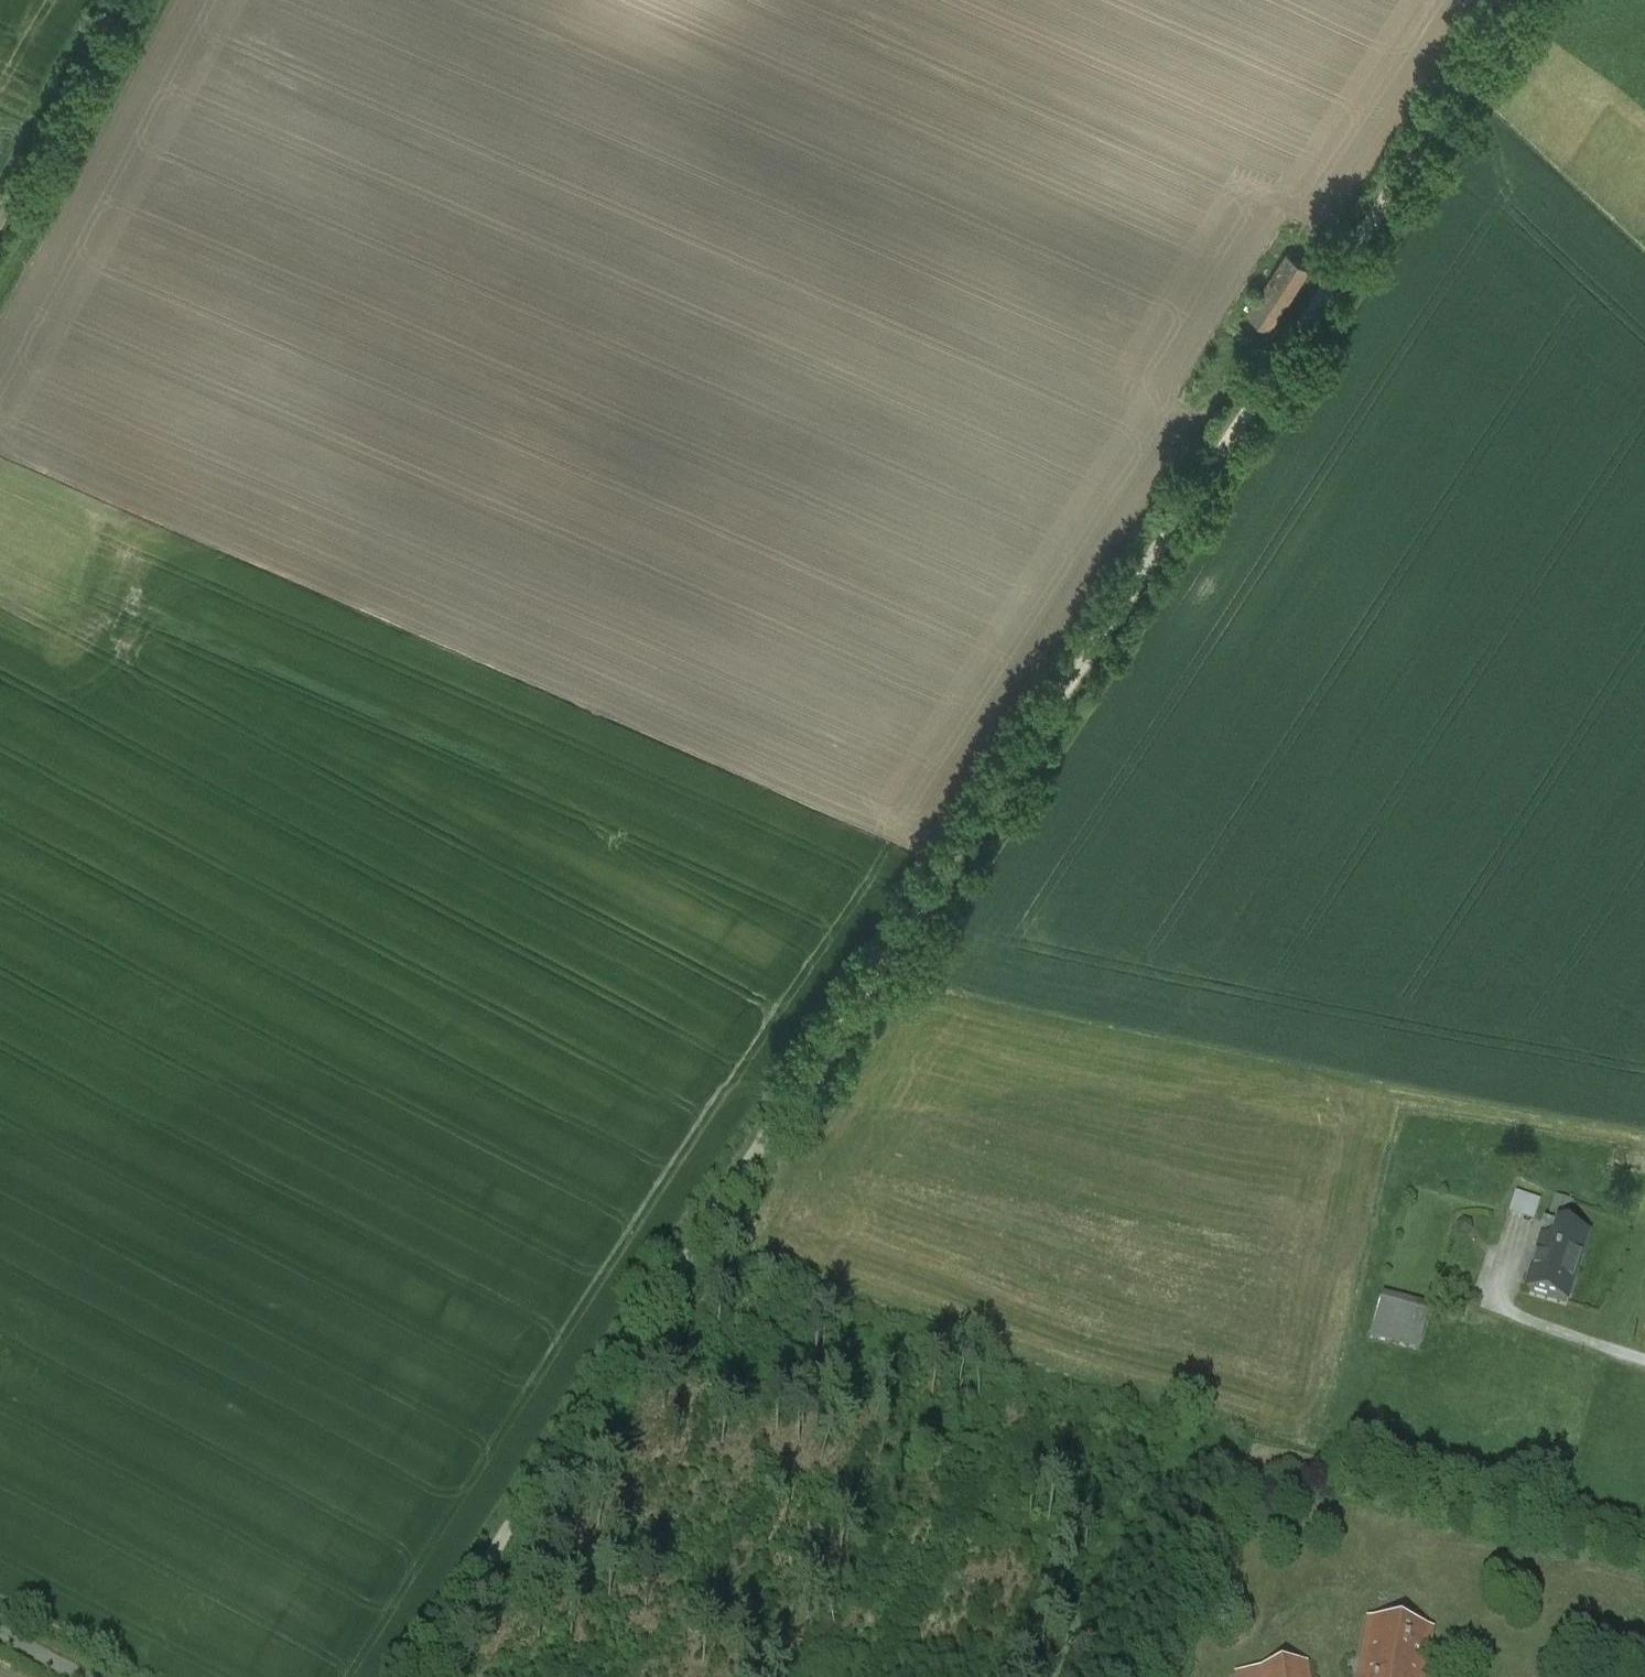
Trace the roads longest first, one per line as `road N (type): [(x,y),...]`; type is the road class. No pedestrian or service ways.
road 1 (track): [(417,1676),(1513,0)]
road 2 (track): [(0,229),(123,0)]
road 3 (track): [(1644,1365),(1498,1315)]

